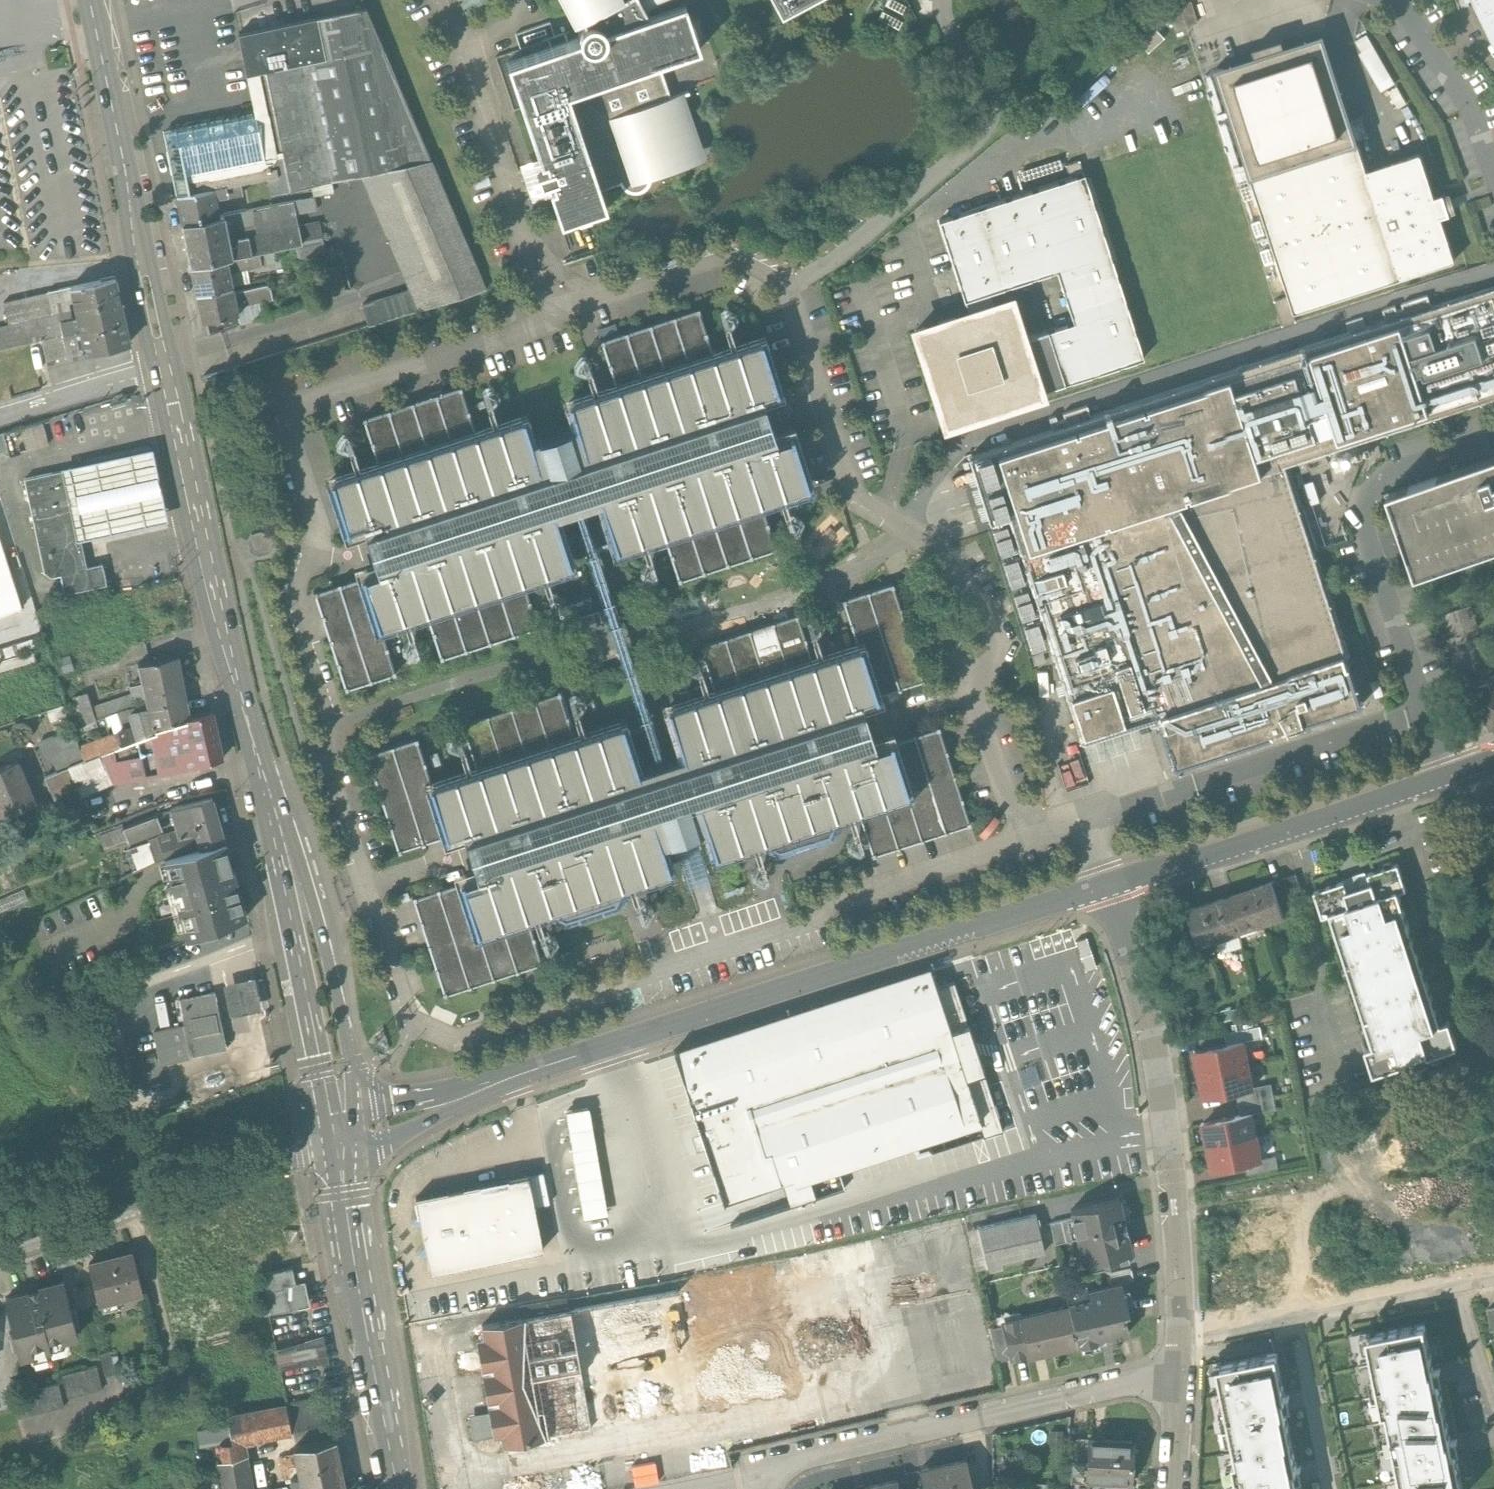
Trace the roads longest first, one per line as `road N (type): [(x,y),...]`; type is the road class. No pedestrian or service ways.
road 1 (tertiary): [(343,1140),(1105,881)]
road 2 (primary): [(343,1140),(166,372)]
road 3 (residential): [(1105,881),(1152,1034),(1172,1215),(1171,1345)]
road 4 (residential): [(1171,1376),(811,1454),(770,1472),(766,1488)]
road 5 (tertiary): [(1105,881),(1493,754)]
road 6 (primary): [(166,372),(91,0)]
road 7 (residential): [(0,1260),(343,1140)]
road 8 (primary): [(401,1488),(343,1140)]
road 9 (residential): [(1459,1288),(1171,1345)]
road 10 (residential): [(166,372),(0,418)]

